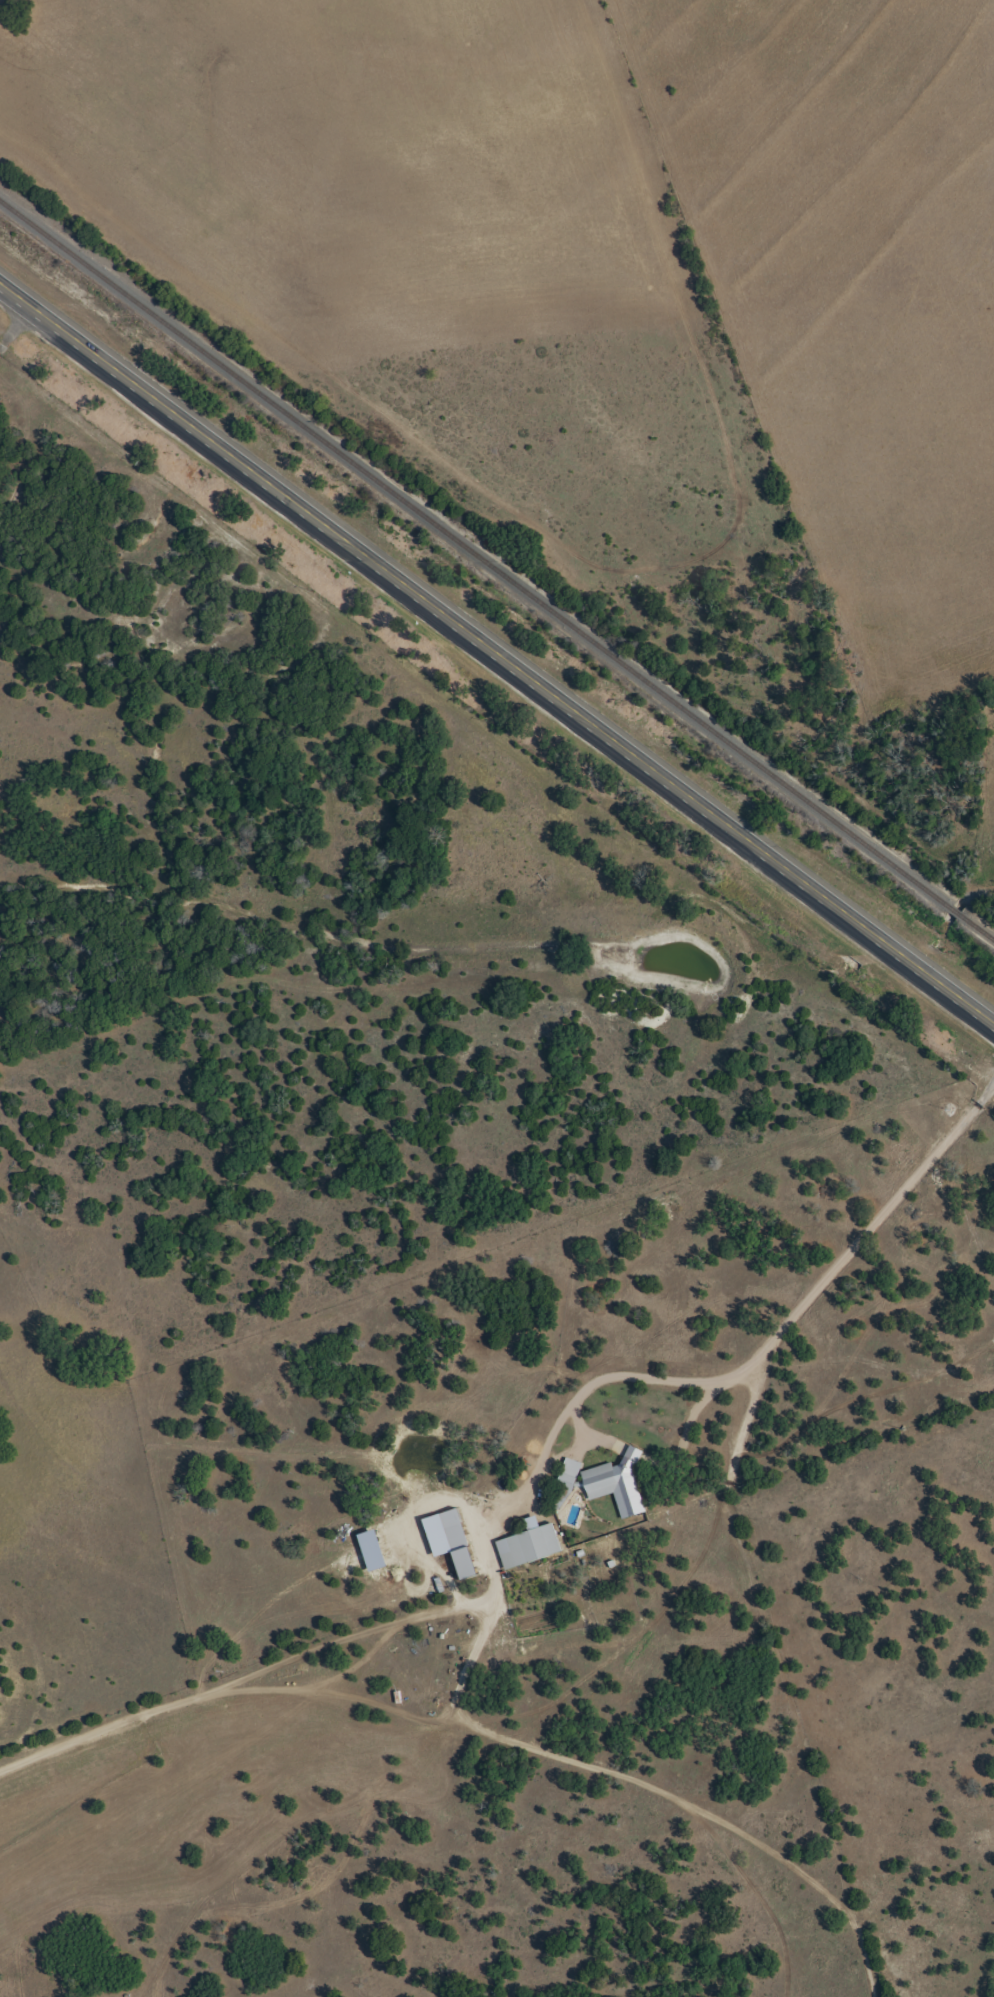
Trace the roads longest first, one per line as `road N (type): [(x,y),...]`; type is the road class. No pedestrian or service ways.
road 1 (trunk): [(993,1023),(0,282)]

